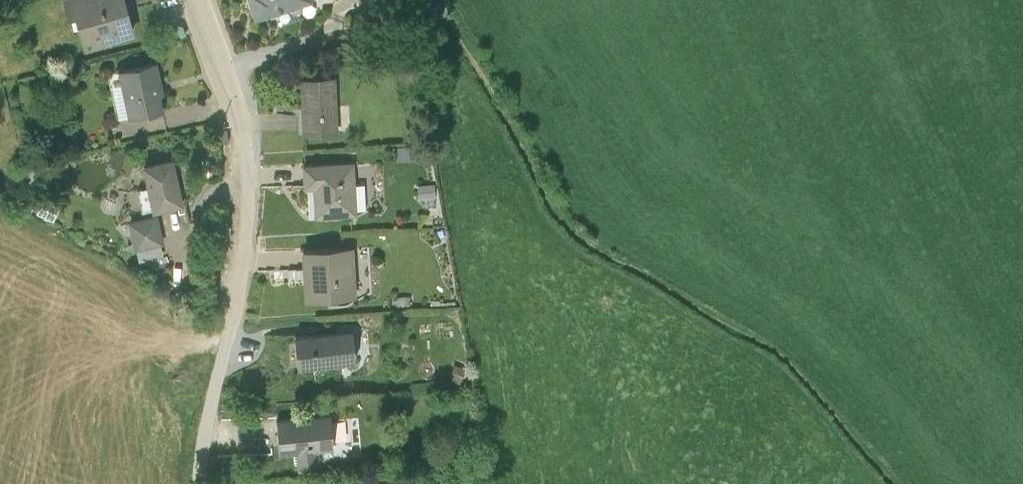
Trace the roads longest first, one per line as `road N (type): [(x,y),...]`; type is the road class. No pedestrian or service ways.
road 1 (unclassified): [(194,0),(239,121),(248,198),(239,283),(198,483)]
road 2 (track): [(329,43),(449,24)]

